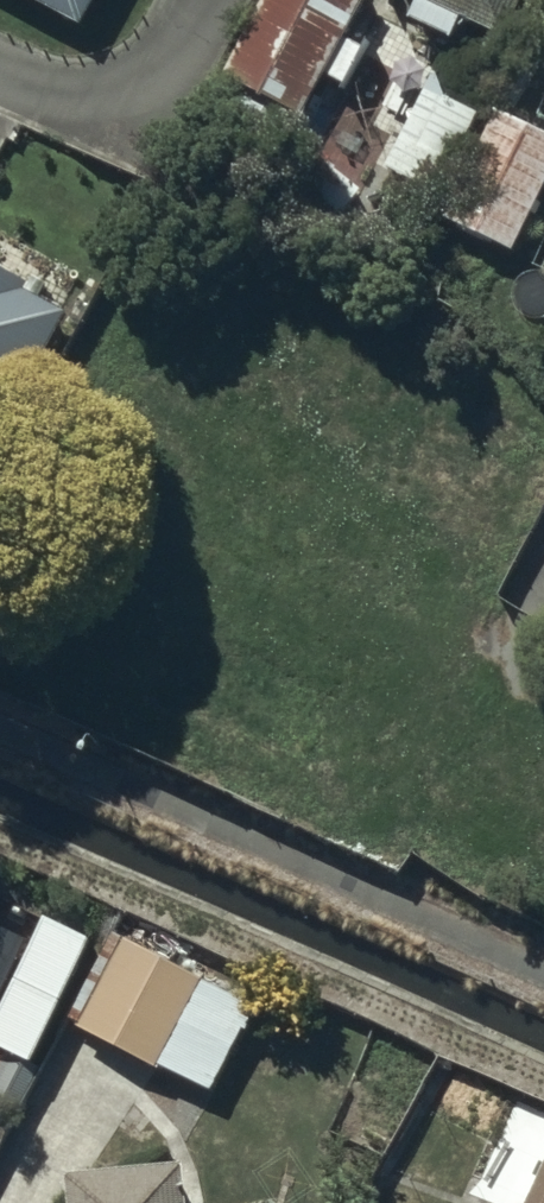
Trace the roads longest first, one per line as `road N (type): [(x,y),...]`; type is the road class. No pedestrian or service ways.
road 1 (residential): [(0,72),(56,99),(103,99),(149,86),(178,59),(208,0)]

